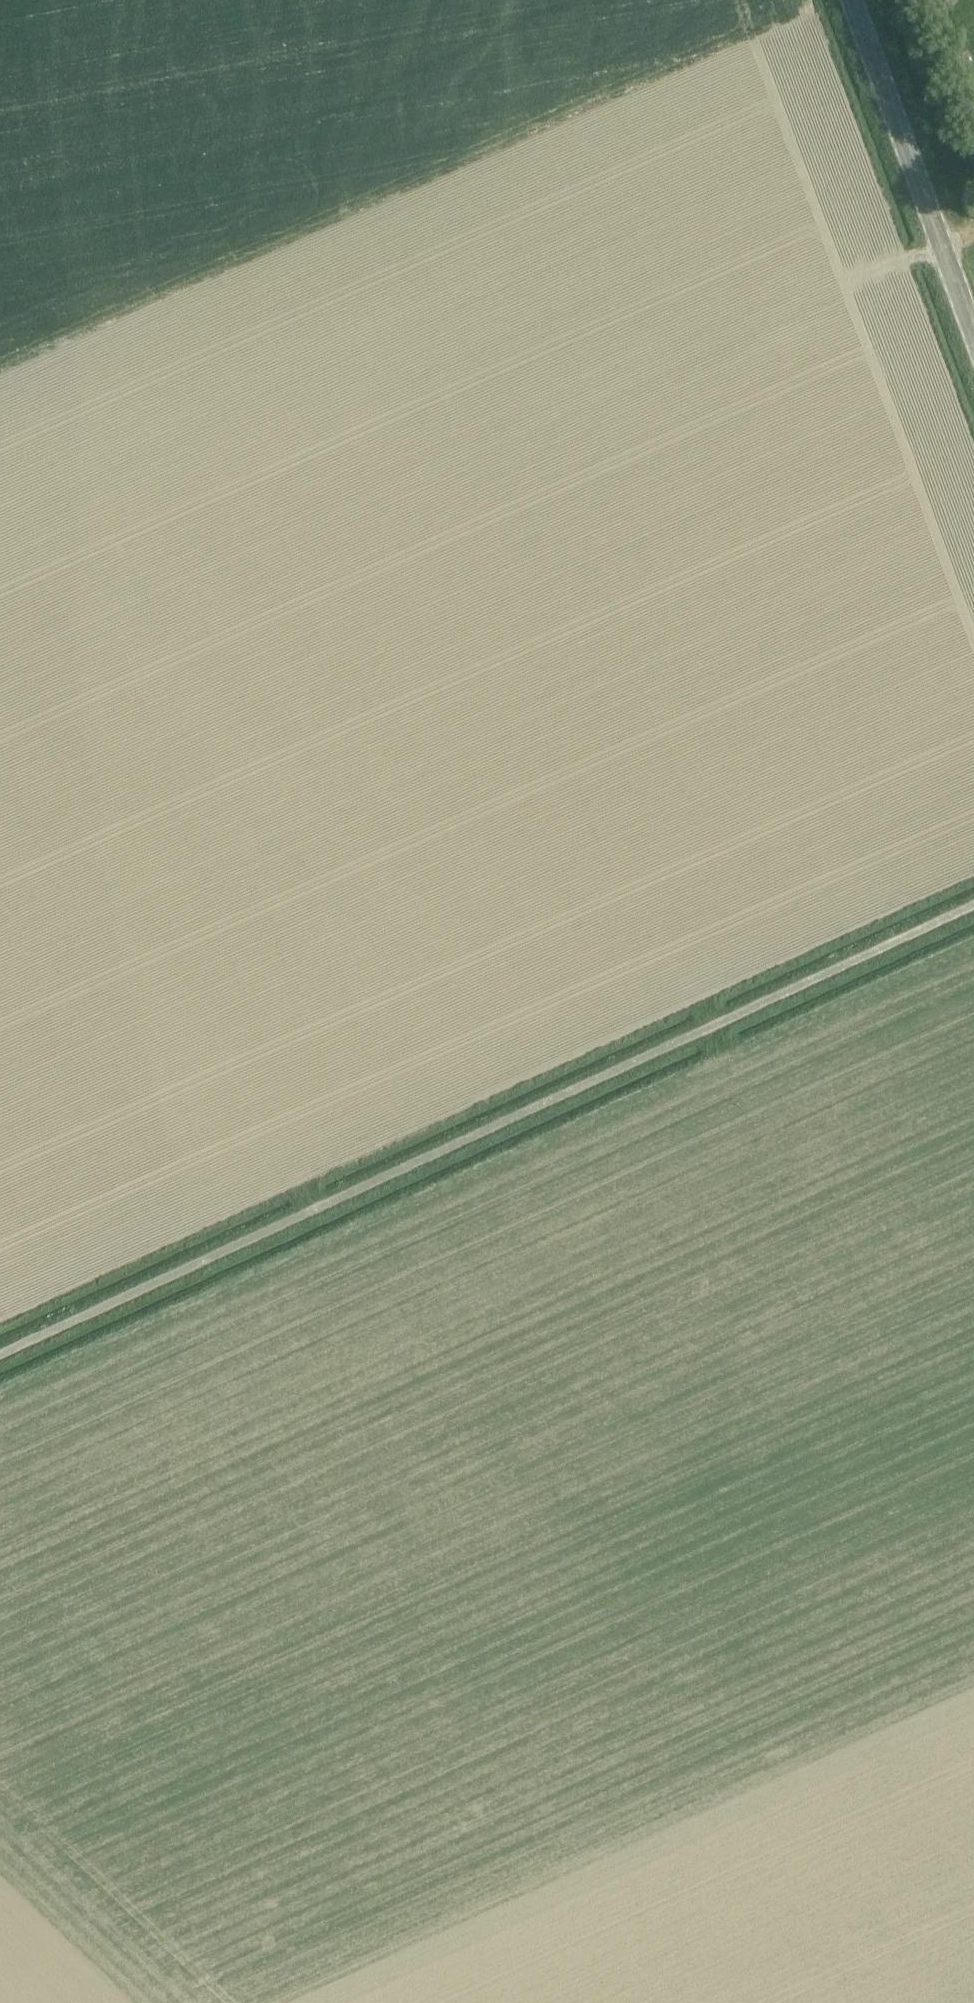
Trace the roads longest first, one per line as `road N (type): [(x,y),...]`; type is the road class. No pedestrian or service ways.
road 1 (unclassified): [(0,1359),(973,909)]
road 2 (unclassified): [(973,327),(852,0)]

